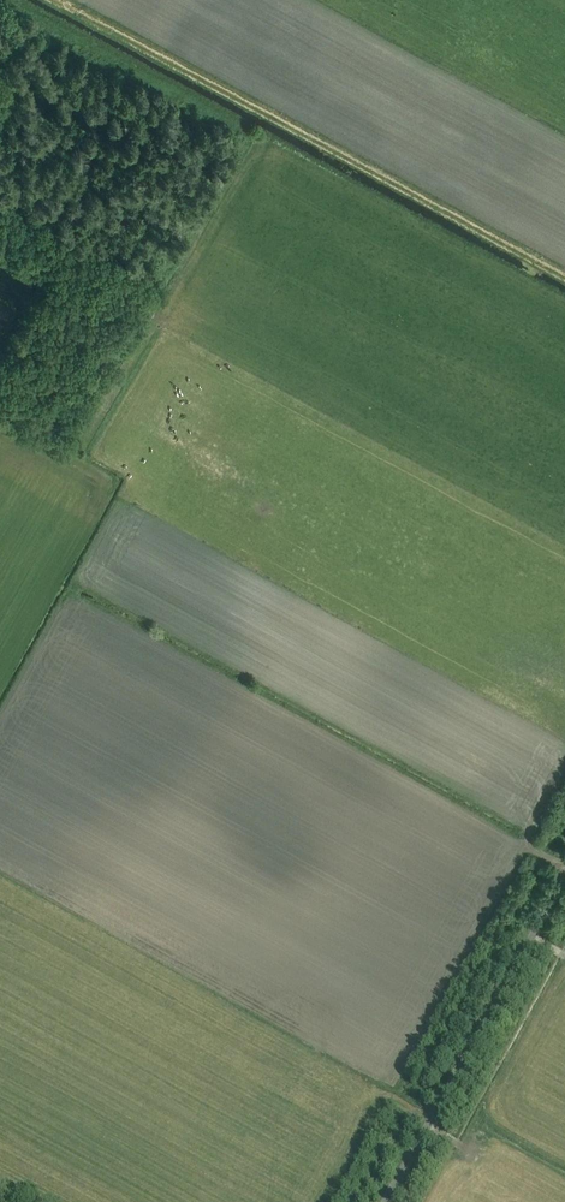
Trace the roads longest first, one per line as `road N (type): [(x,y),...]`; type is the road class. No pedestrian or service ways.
road 1 (unclassified): [(385,1201),(564,875)]

